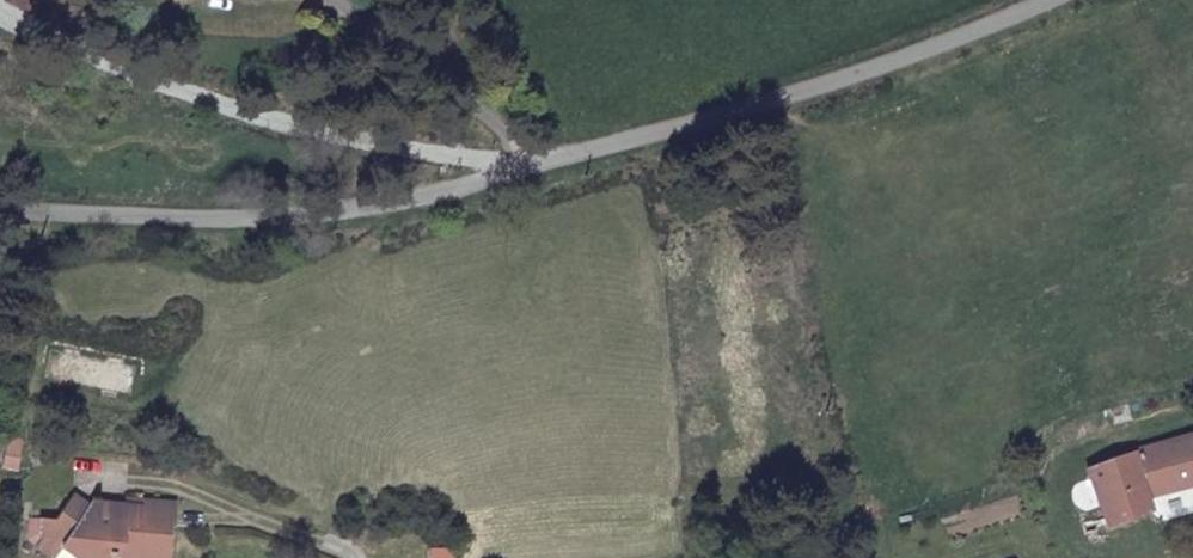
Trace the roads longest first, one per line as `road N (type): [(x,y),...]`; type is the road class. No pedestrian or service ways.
road 1 (residential): [(0,209),(316,203),(569,159),(900,64),(1057,0)]

